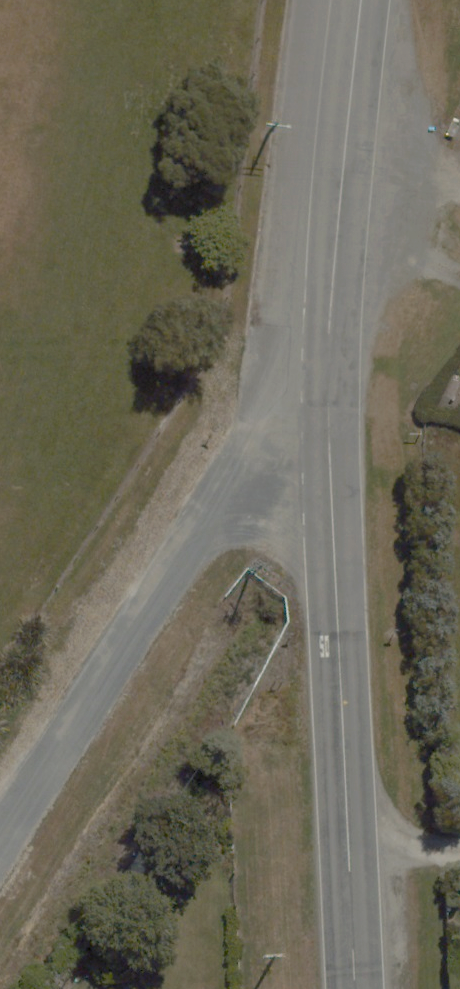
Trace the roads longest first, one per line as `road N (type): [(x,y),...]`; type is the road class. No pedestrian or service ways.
road 1 (tertiary): [(328,383),(357,988)]
road 2 (residential): [(0,834),(228,495),(328,383)]
road 3 (tertiary): [(328,383),(364,0)]

